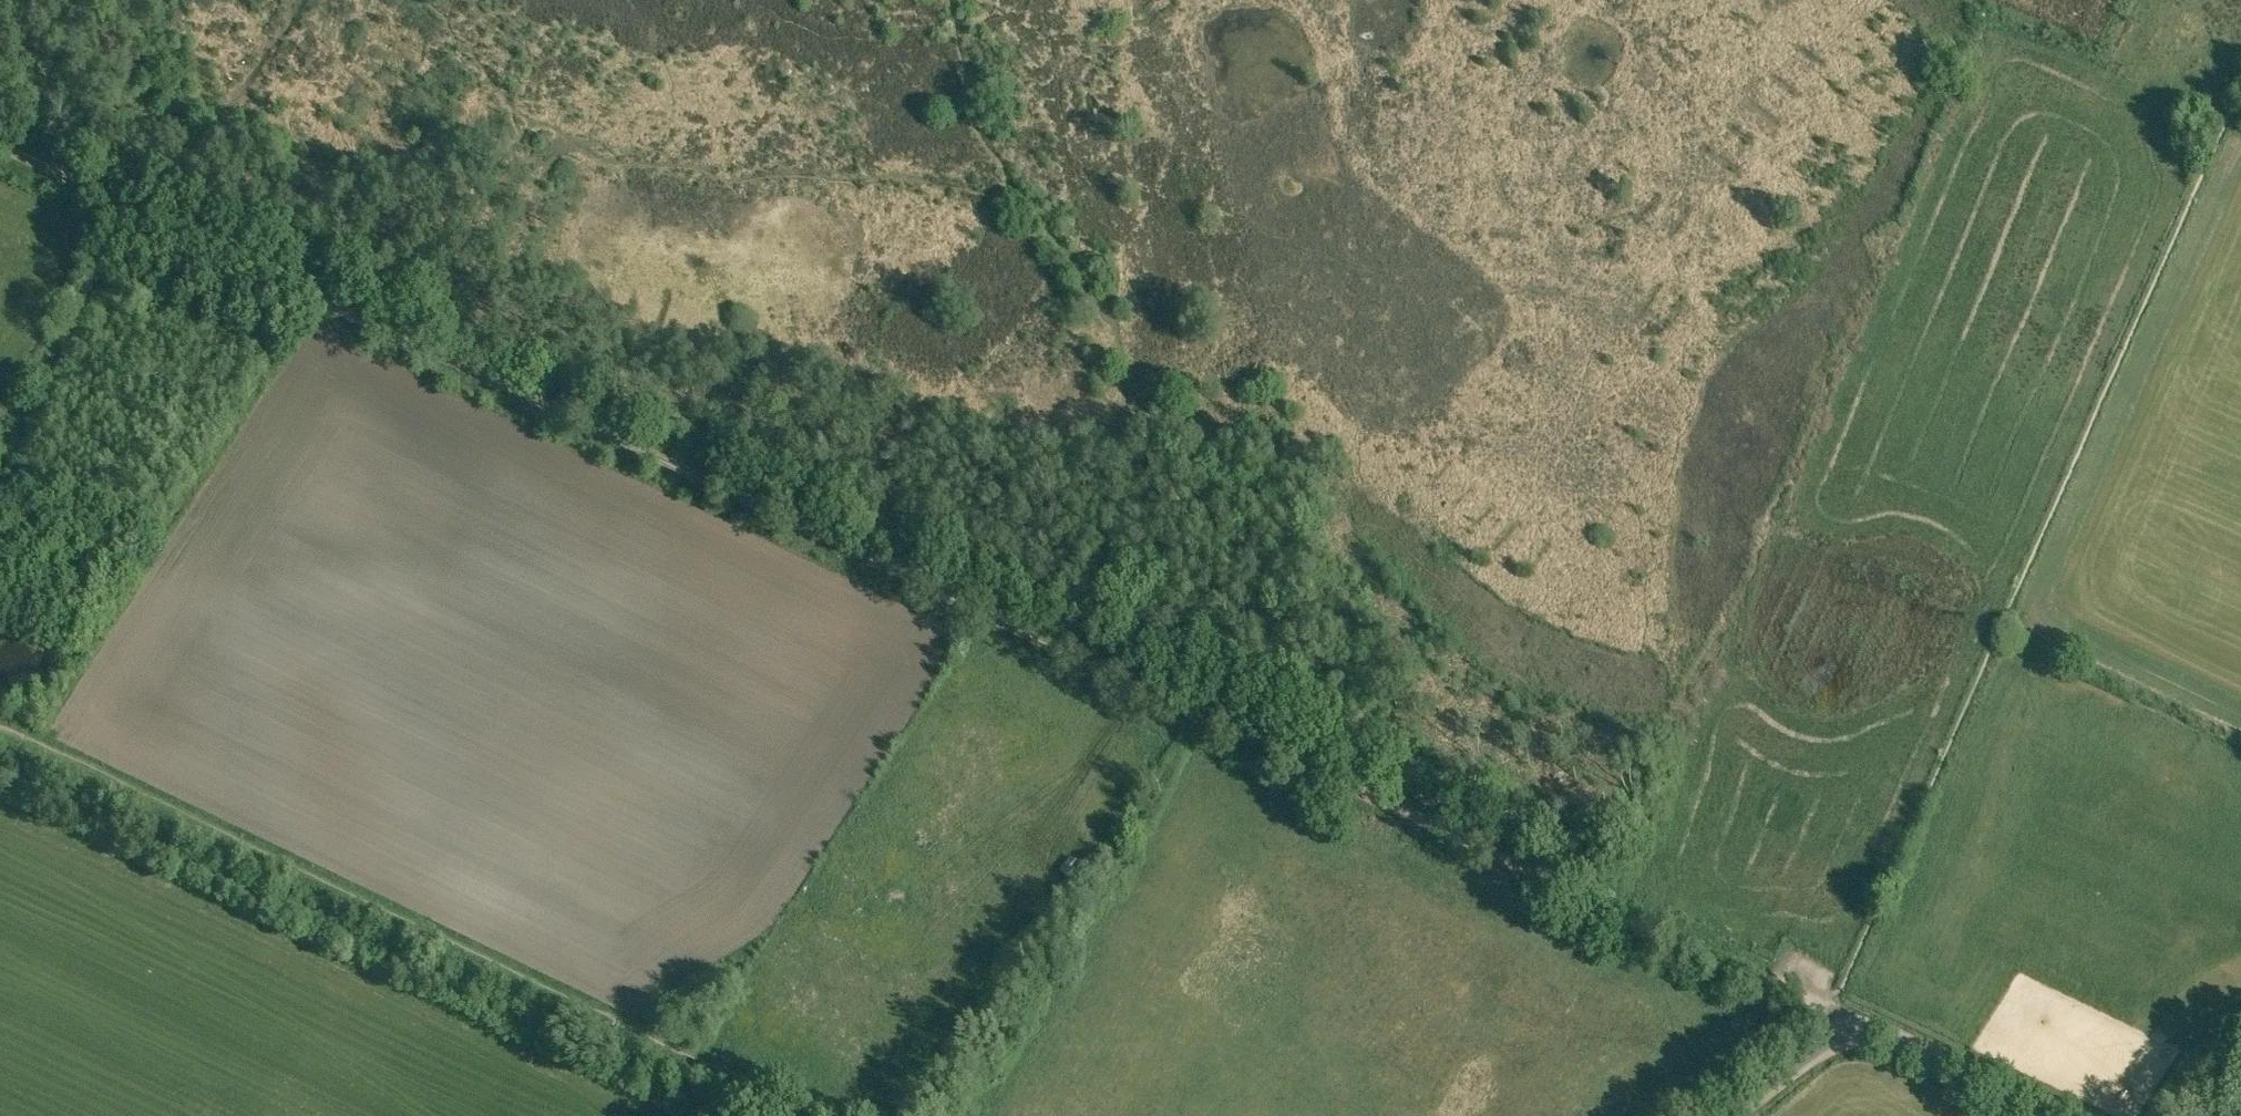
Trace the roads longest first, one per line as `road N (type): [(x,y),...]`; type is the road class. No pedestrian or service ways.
road 1 (track): [(0,149),(1832,1017)]
road 2 (unclassified): [(2056,1115),(1879,1032),(1859,1032)]
road 3 (unclassified): [(1726,1115),(1825,1042),(1859,1032)]

